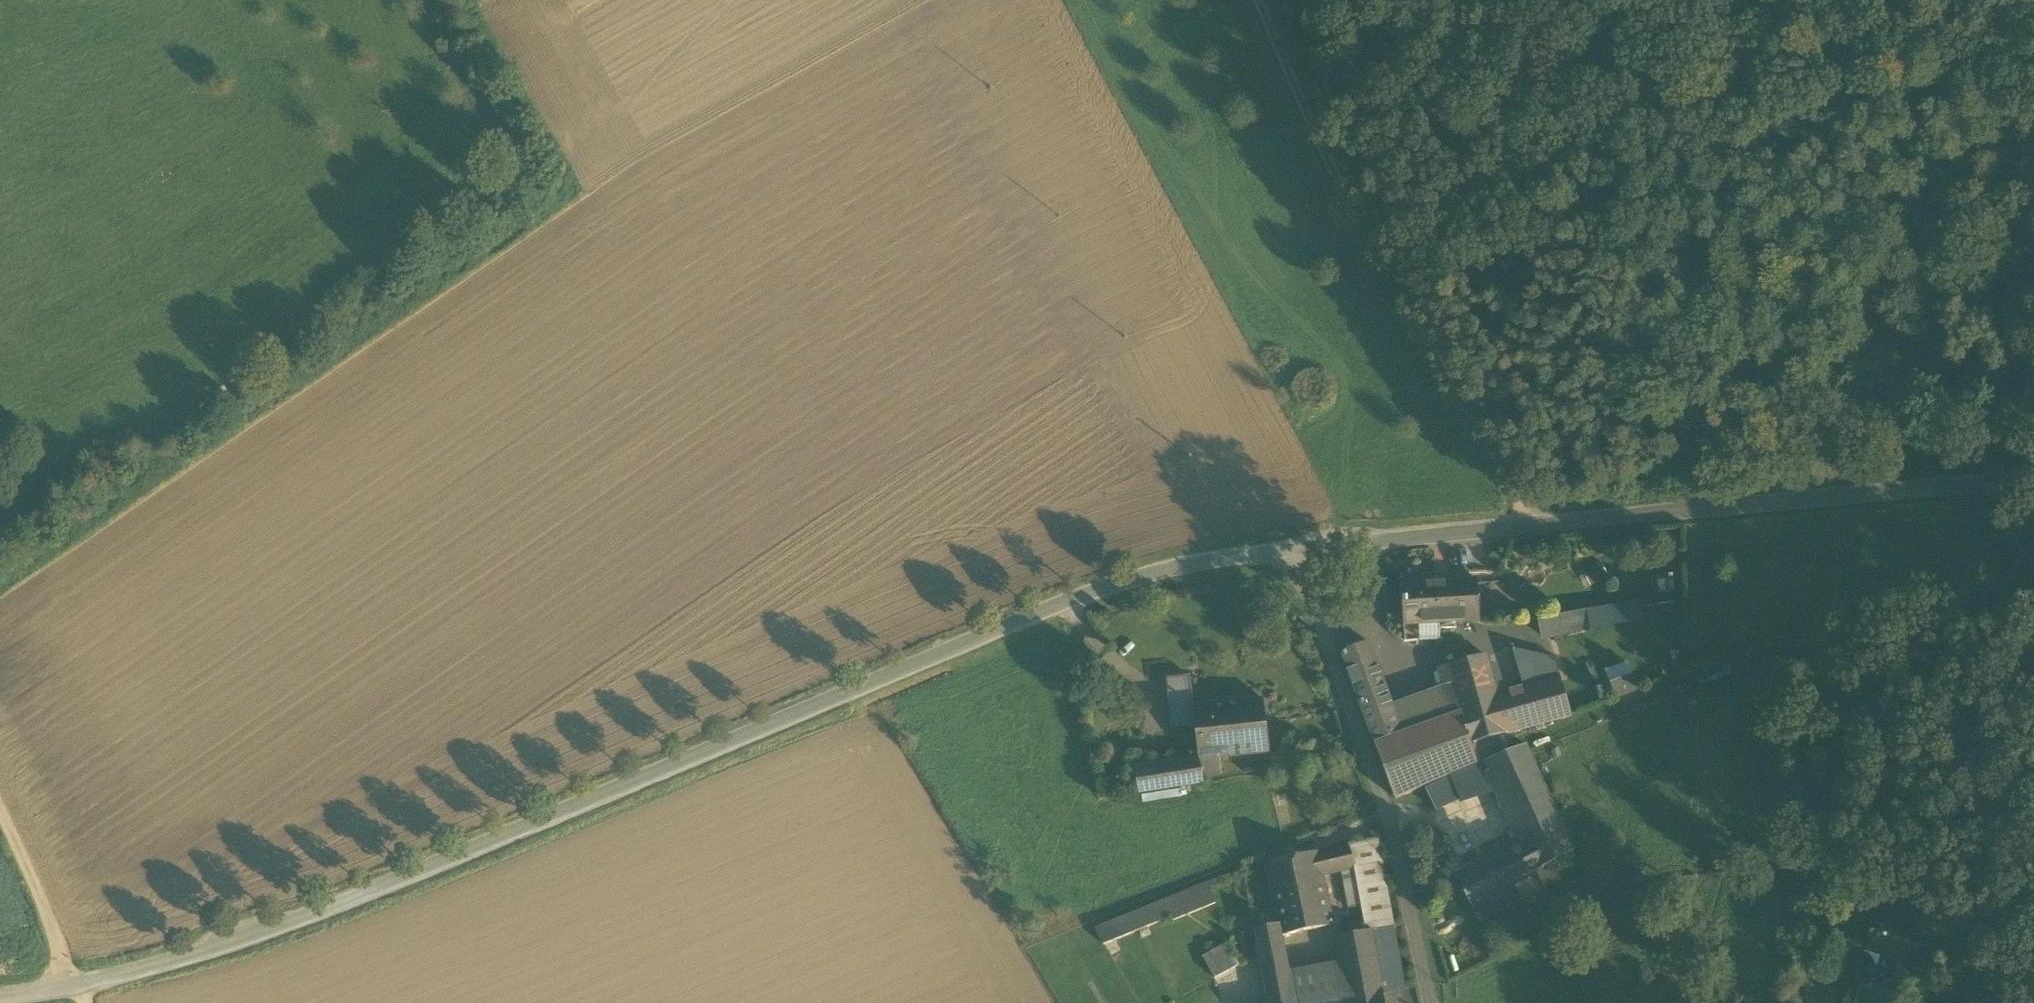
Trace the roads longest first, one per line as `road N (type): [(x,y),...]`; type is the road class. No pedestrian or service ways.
road 1 (unclassified): [(0,997),(80,984),(348,912),(1124,590),(1289,564)]
road 2 (unclassified): [(1289,564),(1535,529),(2033,479)]
road 3 (unclassified): [(1430,1002),(1389,820),(1309,599),(1289,564)]
road 4 (track): [(1404,297),(1670,197),(1681,120)]
road 5 (track): [(87,1002),(0,819)]

